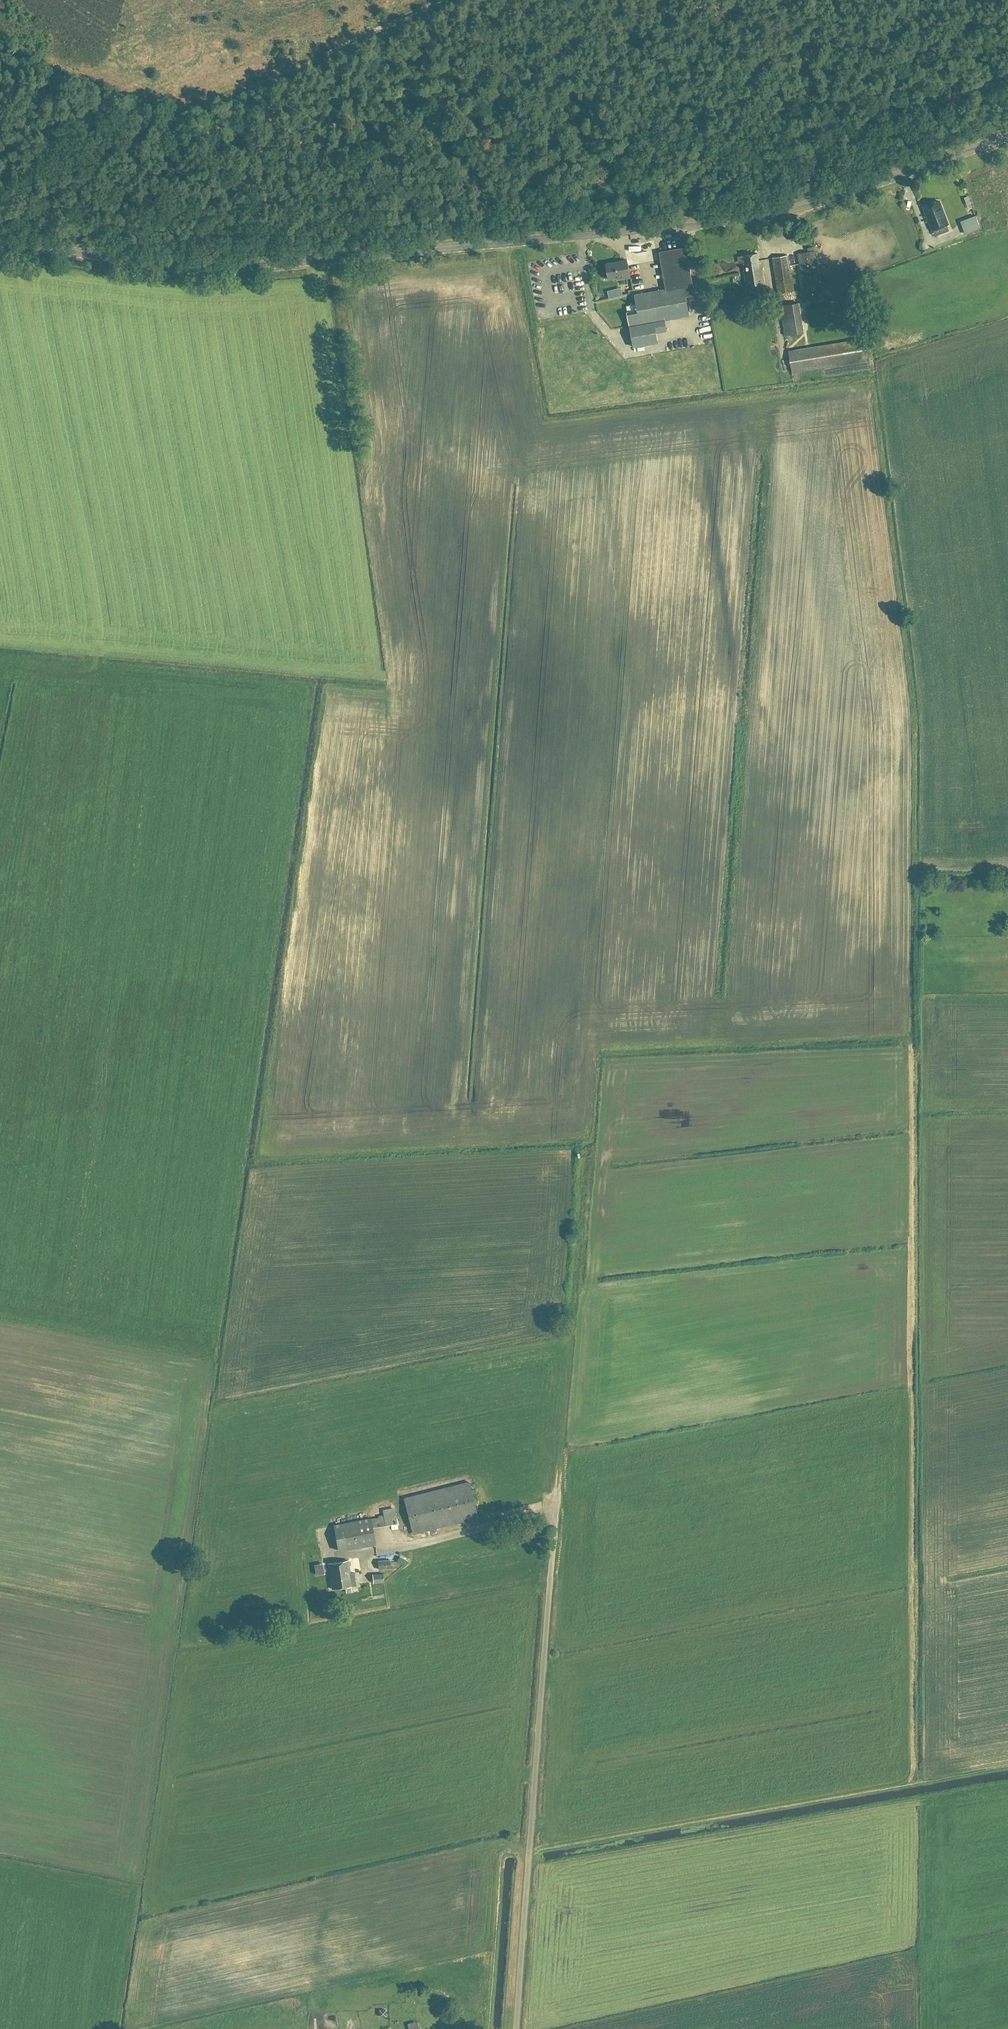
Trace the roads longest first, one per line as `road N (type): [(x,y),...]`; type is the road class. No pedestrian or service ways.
road 1 (tertiary): [(0,243),(236,267),(754,219),(1007,137)]
road 2 (track): [(0,195),(441,0)]

